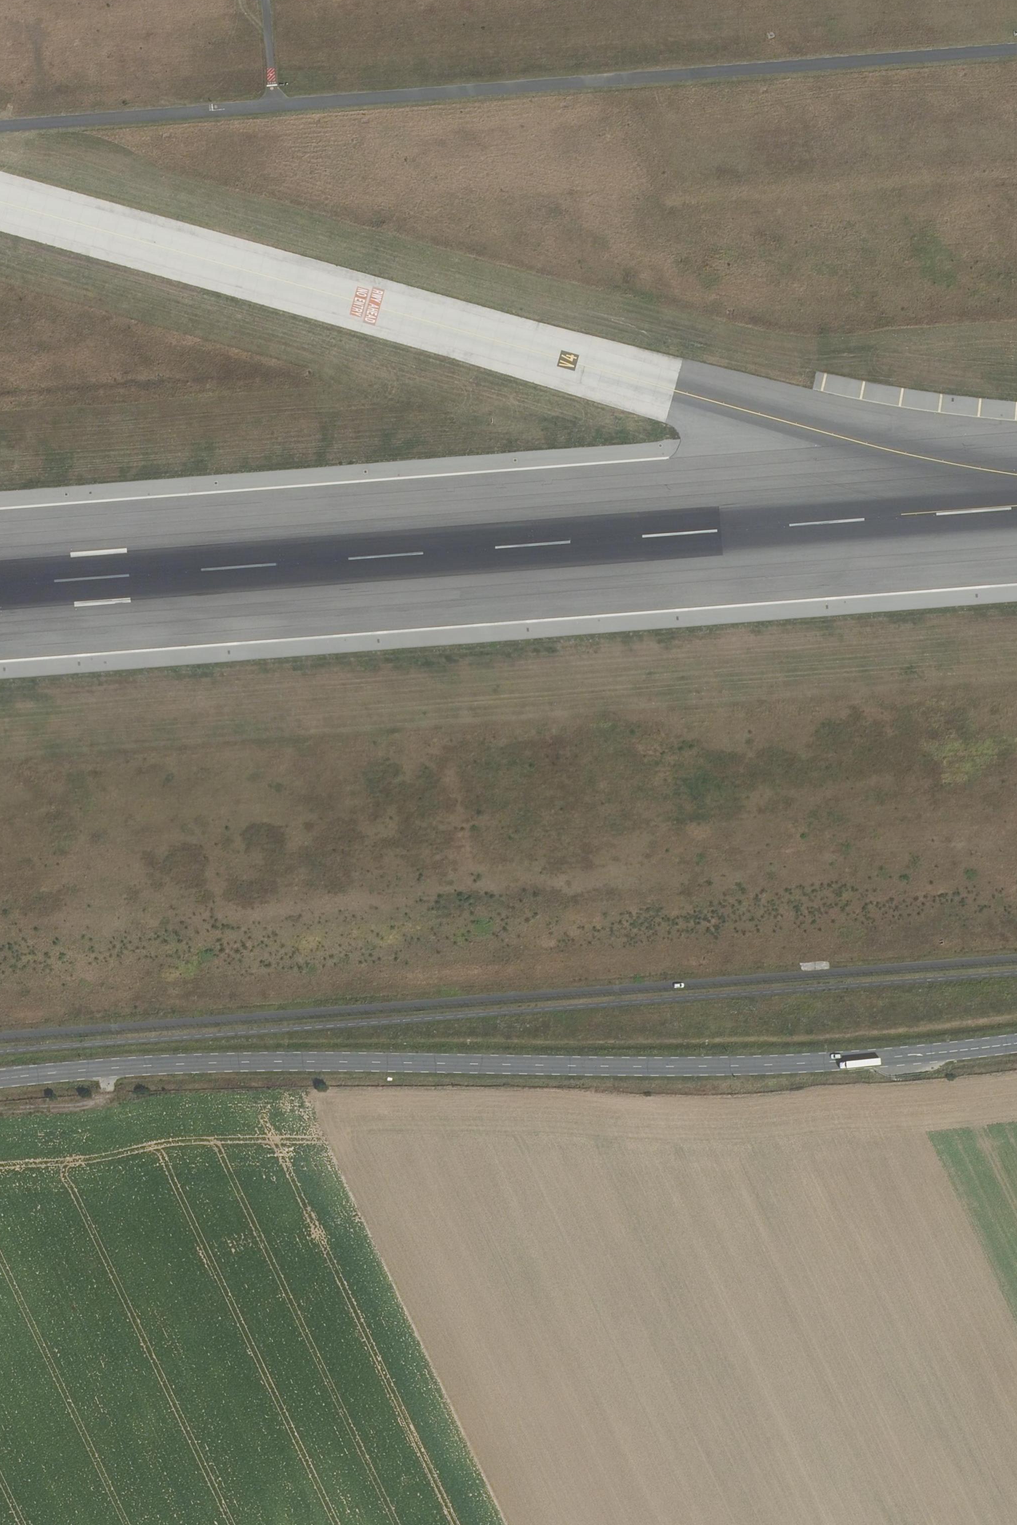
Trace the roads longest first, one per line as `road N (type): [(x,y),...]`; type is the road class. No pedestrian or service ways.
road 1 (secondary): [(1016,1045),(789,1066),(242,1063),(0,1080)]
road 2 (track): [(0,1110),(104,1100),(106,1070)]

